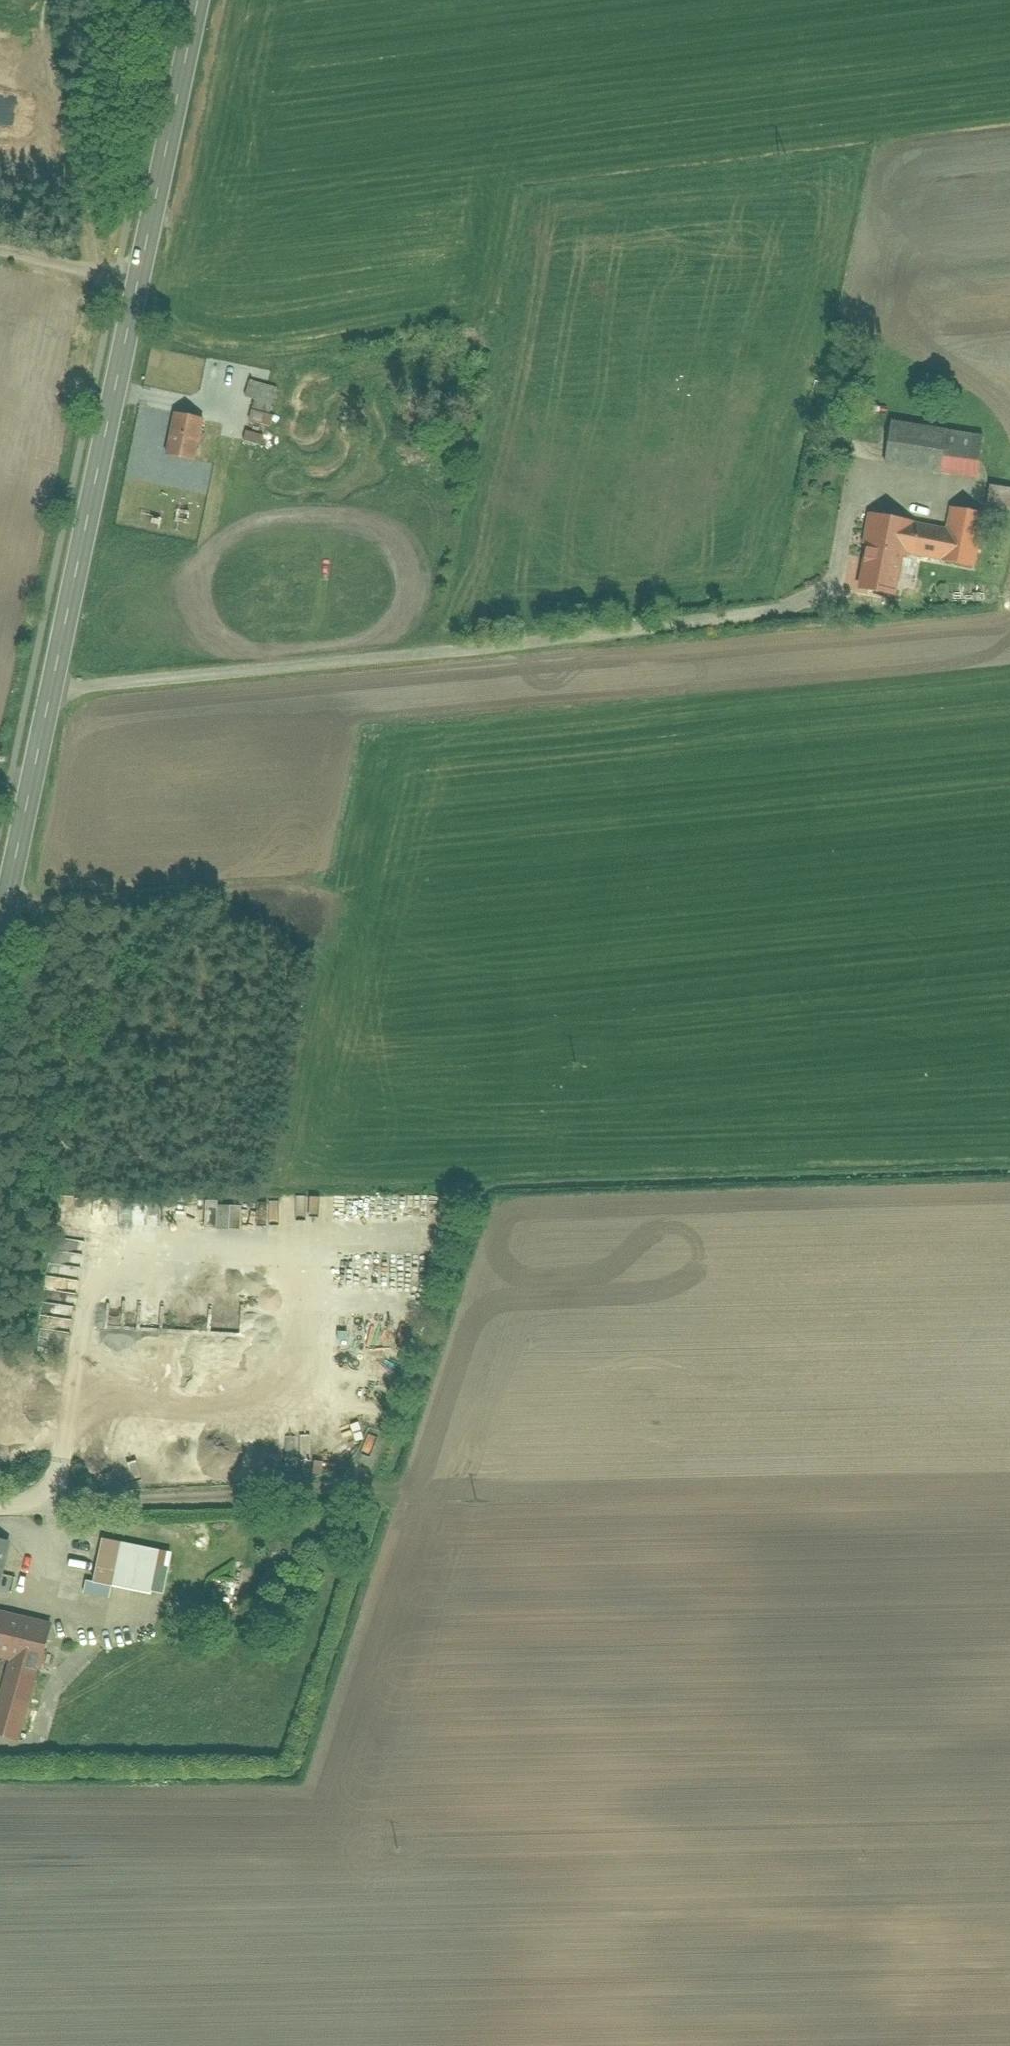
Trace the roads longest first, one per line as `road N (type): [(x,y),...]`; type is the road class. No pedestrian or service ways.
road 1 (secondary): [(200,0),(0,932)]

